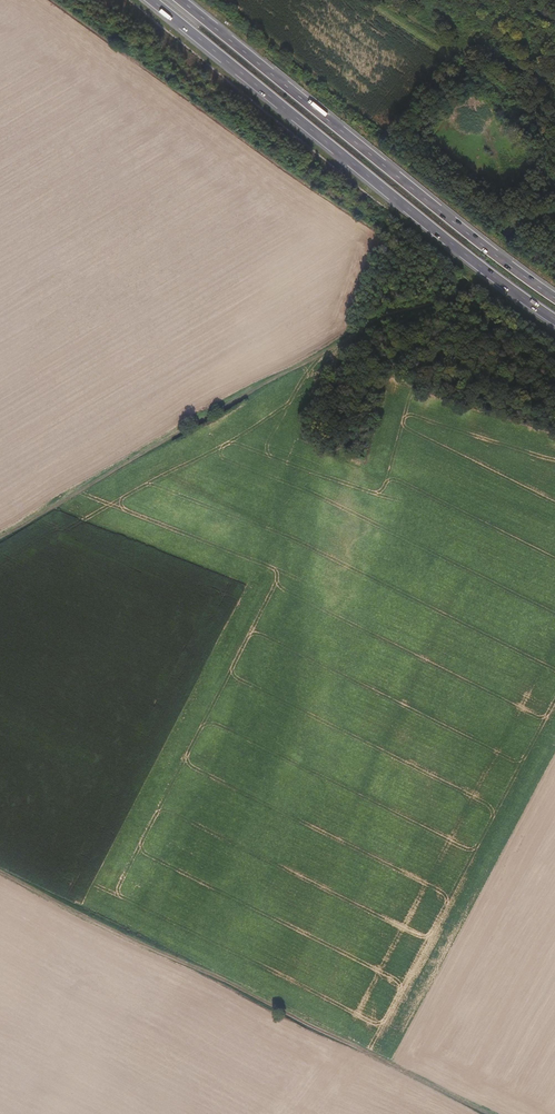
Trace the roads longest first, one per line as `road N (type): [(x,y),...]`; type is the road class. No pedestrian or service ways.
road 1 (track): [(507,244),(430,302),(372,323),(0,536)]
road 2 (track): [(0,874),(495,1113)]
road 3 (trunk): [(150,0),(554,320)]
road 4 (trunk): [(554,298),(181,0)]

